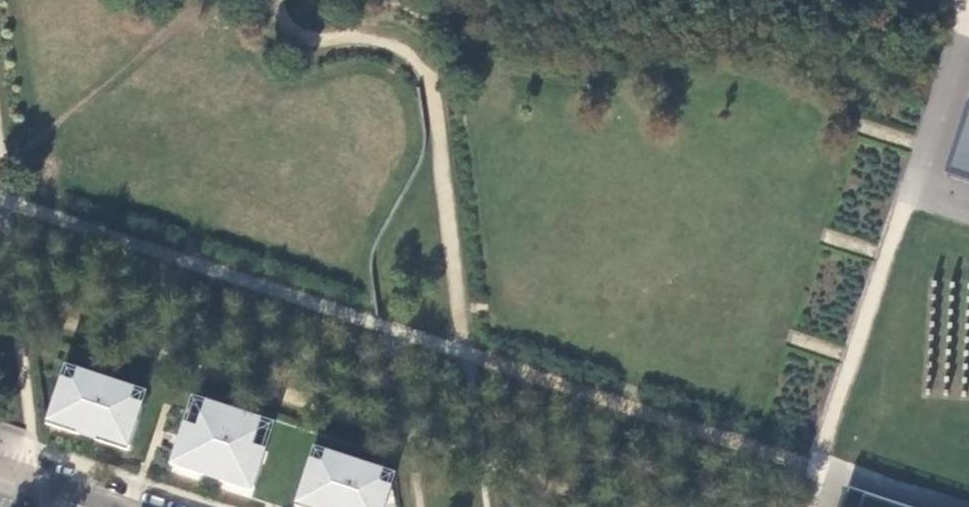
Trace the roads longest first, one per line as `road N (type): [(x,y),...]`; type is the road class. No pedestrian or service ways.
road 1 (residential): [(122,506),(0,467)]

